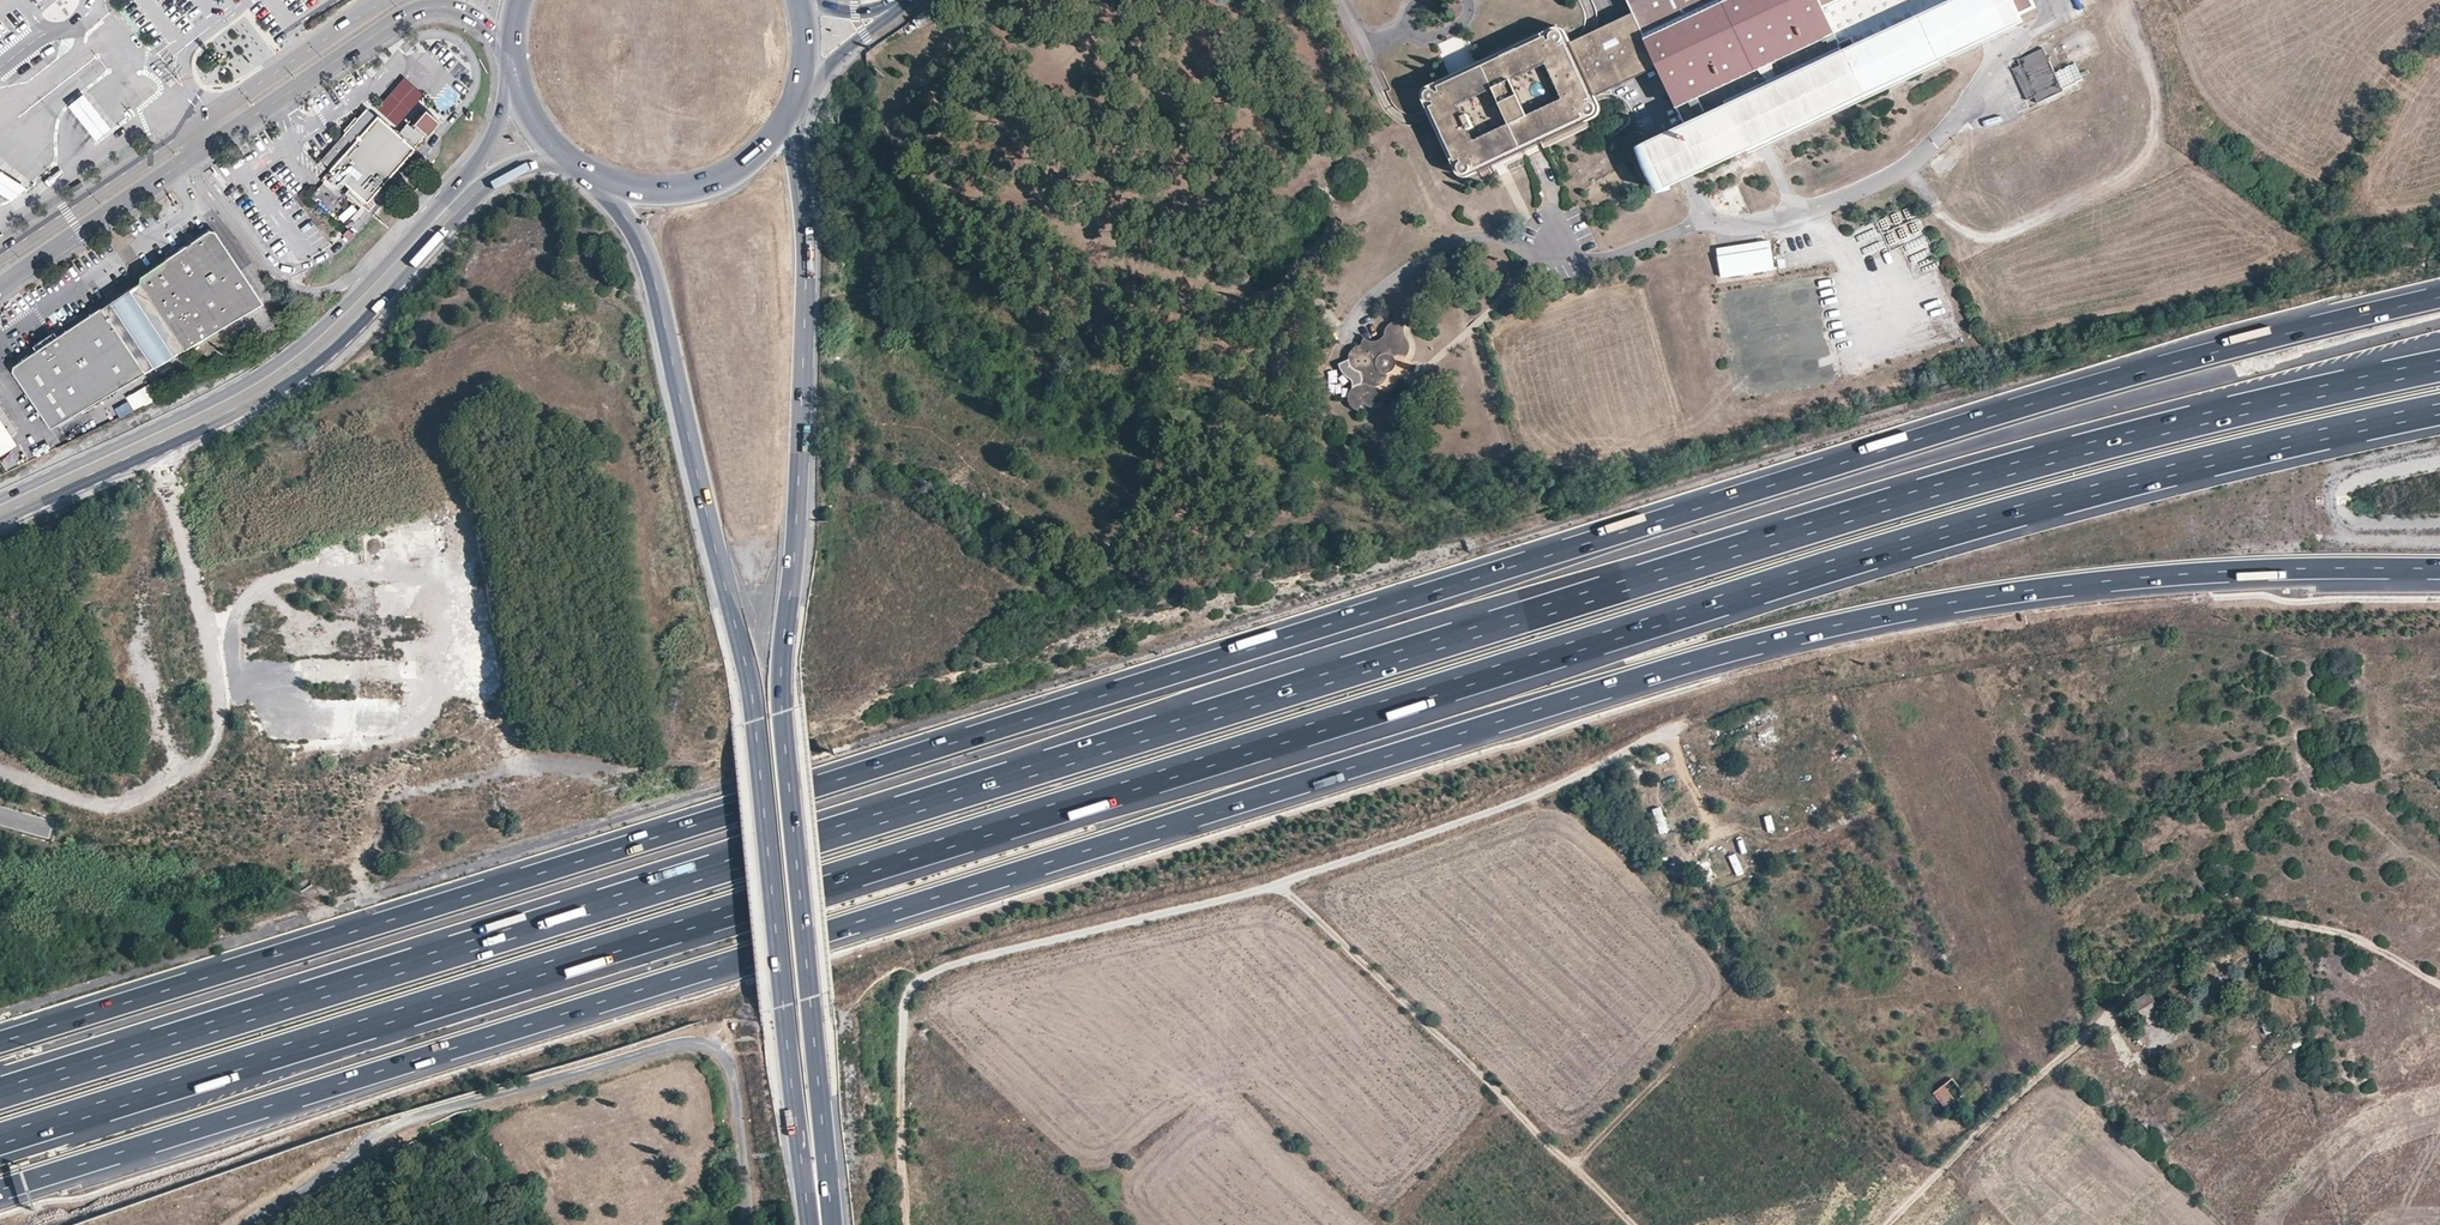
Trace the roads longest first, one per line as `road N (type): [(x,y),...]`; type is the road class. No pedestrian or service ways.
road 1 (motorway): [(0,1139),(1827,567),(2088,492),(2439,409)]
road 2 (motorway): [(2439,365),(2127,438),(1809,528),(0,1093)]
road 3 (trunk): [(1168,827),(1457,813),(1554,840),(1585,863),(1624,935),(1583,1018),(1528,1070),(1448,1102),(1346,1101),(1258,1060),(1150,934),(912,538),(742,215)]
road 4 (motorway): [(2153,369),(433,906)]
road 5 (trunk): [(2153,369),(1516,493),(1314,489),(1112,451),(946,357),(742,215)]
road 6 (motorway): [(1168,827),(1684,664),(1912,610),(2172,575),(2439,569)]
road 7 (motorway): [(0,1191),(1168,827)]
road 8 (primary): [(827,1224),(781,711),(806,259),(784,128)]
road 9 (primary): [(601,180),(647,258),(747,669),(815,1224)]
road 10 (trunk): [(1564,1105),(1672,1008),(1761,900),(1882,776),(1970,714),(2104,653),(2276,605),(2439,593)]
road 11 (track): [(905,1224),(903,1015),(904,996),(923,976),(1282,885),(1450,825),(1674,725)]
road 12 (trunk): [(891,582),(1123,956),(1251,1101),(1336,1138)]
road 13 (track): [(2439,985),(2350,936),(2268,919),(2237,926),(2123,997),(1886,1224)]
road 14 (residential): [(289,1203),(407,1116),(716,1037),(732,1052),(754,1224)]
road 15 (trunk): [(632,0),(640,58),(891,582)]
road 16 (unclassified): [(0,285),(408,13),(435,6),(467,11),(510,45)]
road 17 (trunk): [(891,582),(886,654),(827,732),(703,774),(433,906)]
road 18 (primary): [(0,518),(275,387),(340,339),(448,214)]
road 19 (track): [(1634,1224),(1282,885)]
road 20 (unclassified): [(385,0),(0,255)]
road 21 (trunk): [(885,1180),(1124,1132),(1336,1138)]
road 22 (motorway): [(433,906),(0,1042)]
road 23 (motorway): [(2439,297),(2153,369)]
road 24 (trunk): [(1336,1138),(1434,1145),(1564,1105)]
road 25 (trunk): [(742,215),(709,0)]
road 26 (primary): [(601,180),(682,191),(757,158),(784,128)]
road 27 (primary): [(513,73),(488,142),(448,214)]
road 28 (primary): [(804,87),(907,0)]
road 29 (primary): [(448,214),(509,168),(565,159)]

